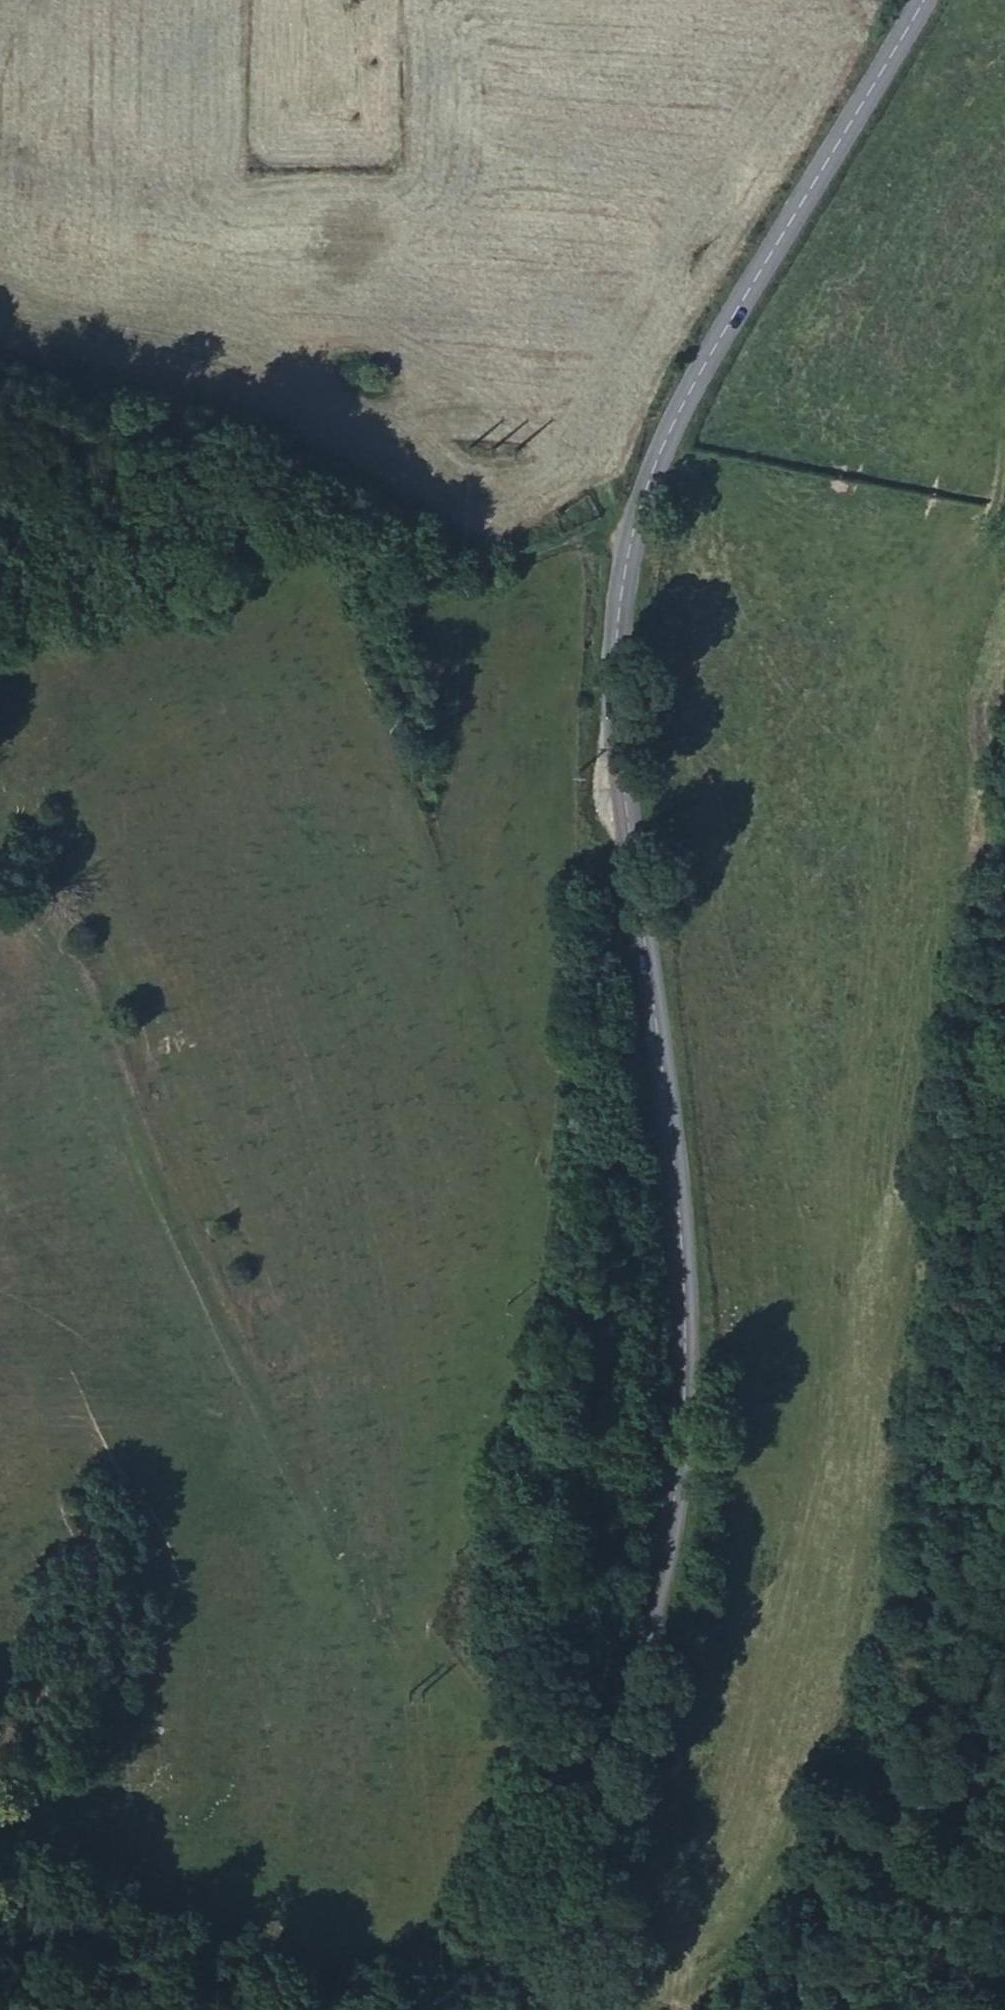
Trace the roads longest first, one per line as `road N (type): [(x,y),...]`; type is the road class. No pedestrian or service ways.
road 1 (tertiary): [(912,0),(692,383),(648,480),(619,611),(632,905),(684,1292),(684,1428),(671,1527),(625,1713),(561,1910),(461,2009)]
road 2 (track): [(0,652),(106,532),(443,548),(592,529),(648,480)]

